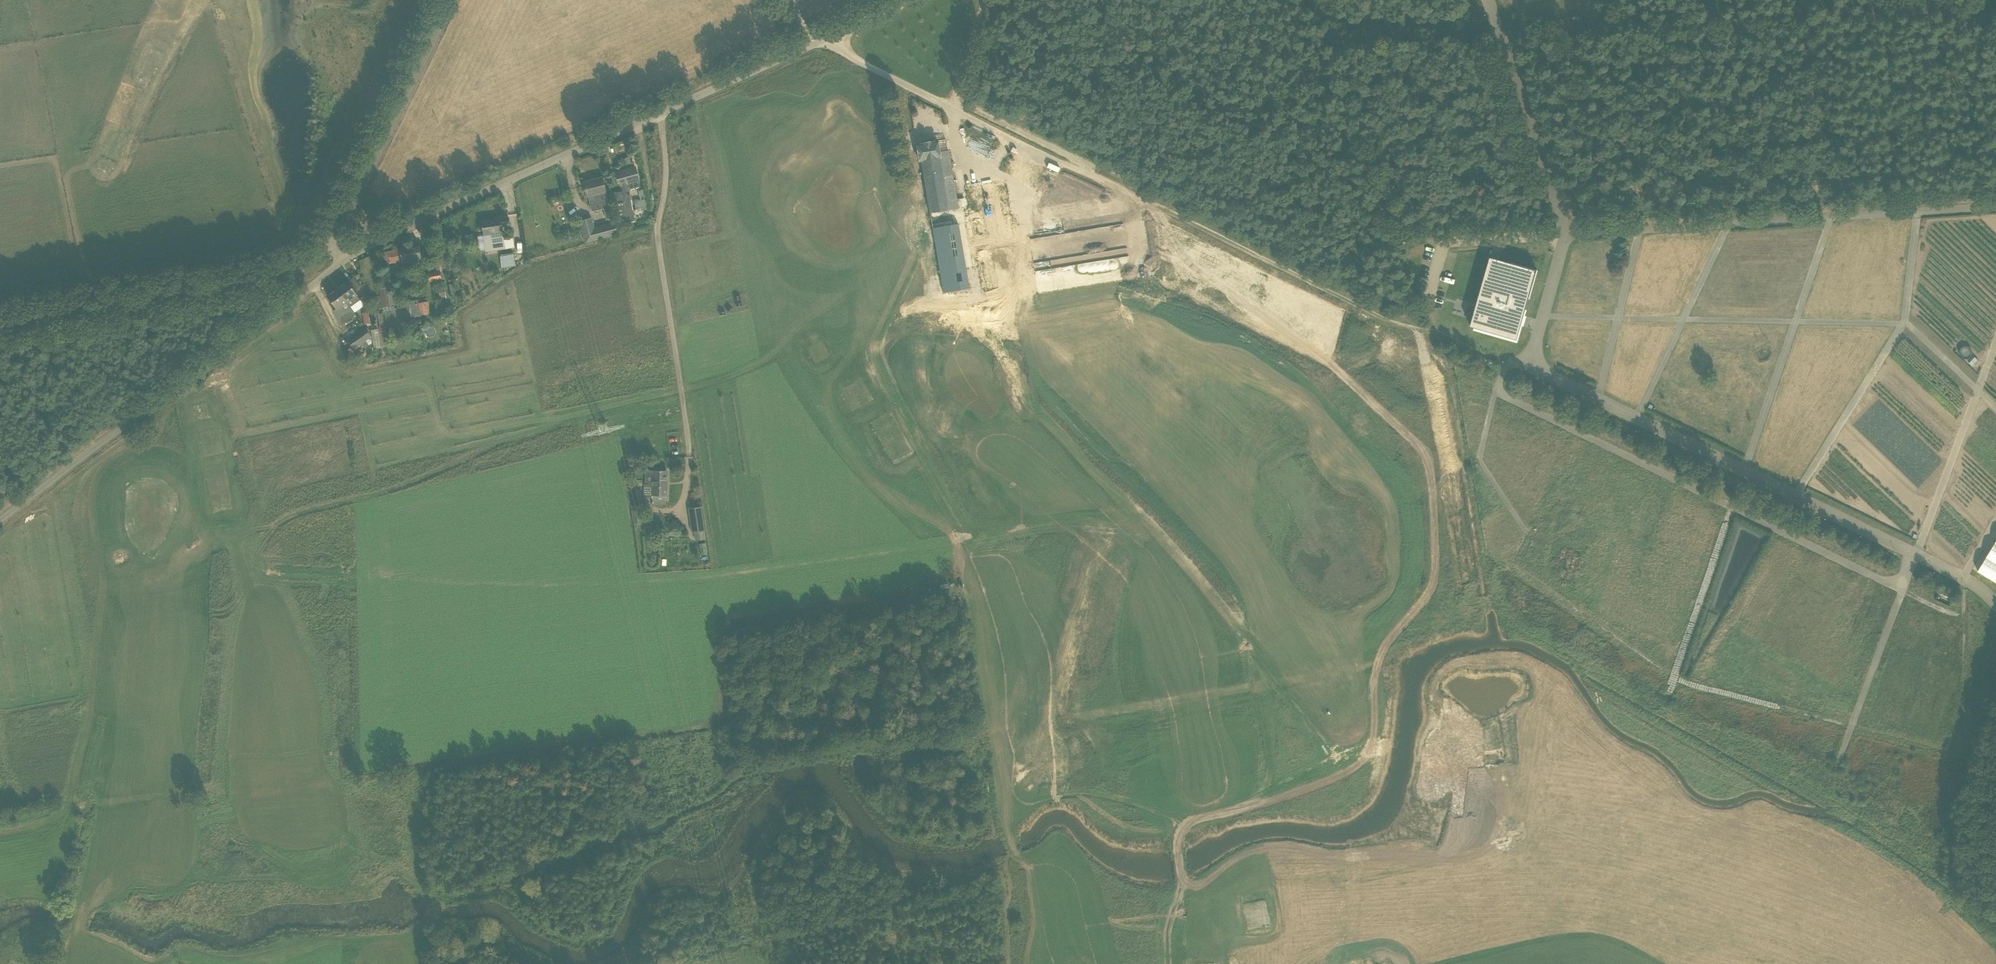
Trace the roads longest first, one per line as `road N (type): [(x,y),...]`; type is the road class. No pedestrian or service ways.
road 1 (unclassified): [(345,260),(819,42)]
road 2 (unclassified): [(1916,554),(1903,590),(1497,393)]
road 3 (unclassified): [(0,520),(345,260)]
road 4 (unclassified): [(1916,554),(1531,365)]
road 5 (unclassified): [(1995,205),(1569,232)]
road 6 (track): [(1417,328),(1064,164)]
road 7 (unclassified): [(0,330),(283,277),(333,245)]
road 8 (track): [(1482,593),(1456,432),(1417,328)]
road 9 (unclassified): [(1064,164),(819,42)]
road 10 (unclassified): [(333,245),(451,0)]
road 11 (unclassified): [(1569,232),(1488,0)]
road 12 (unclassified): [(1569,232),(1531,365)]

